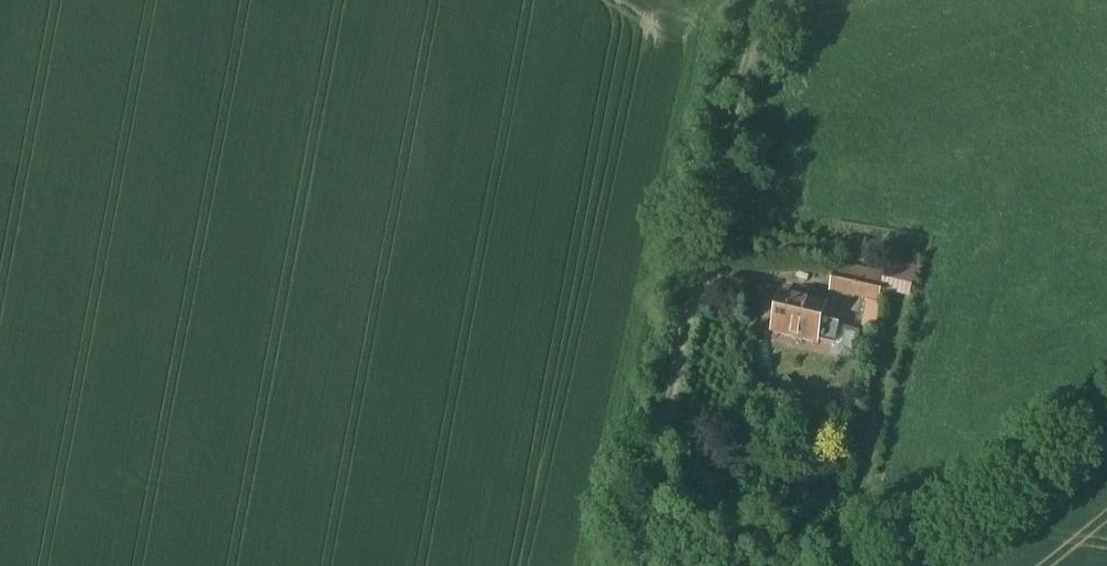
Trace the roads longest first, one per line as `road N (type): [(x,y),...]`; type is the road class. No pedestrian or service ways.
road 1 (track): [(582,565),(693,0)]
road 2 (unclassified): [(1106,431),(1007,521),(918,565)]

